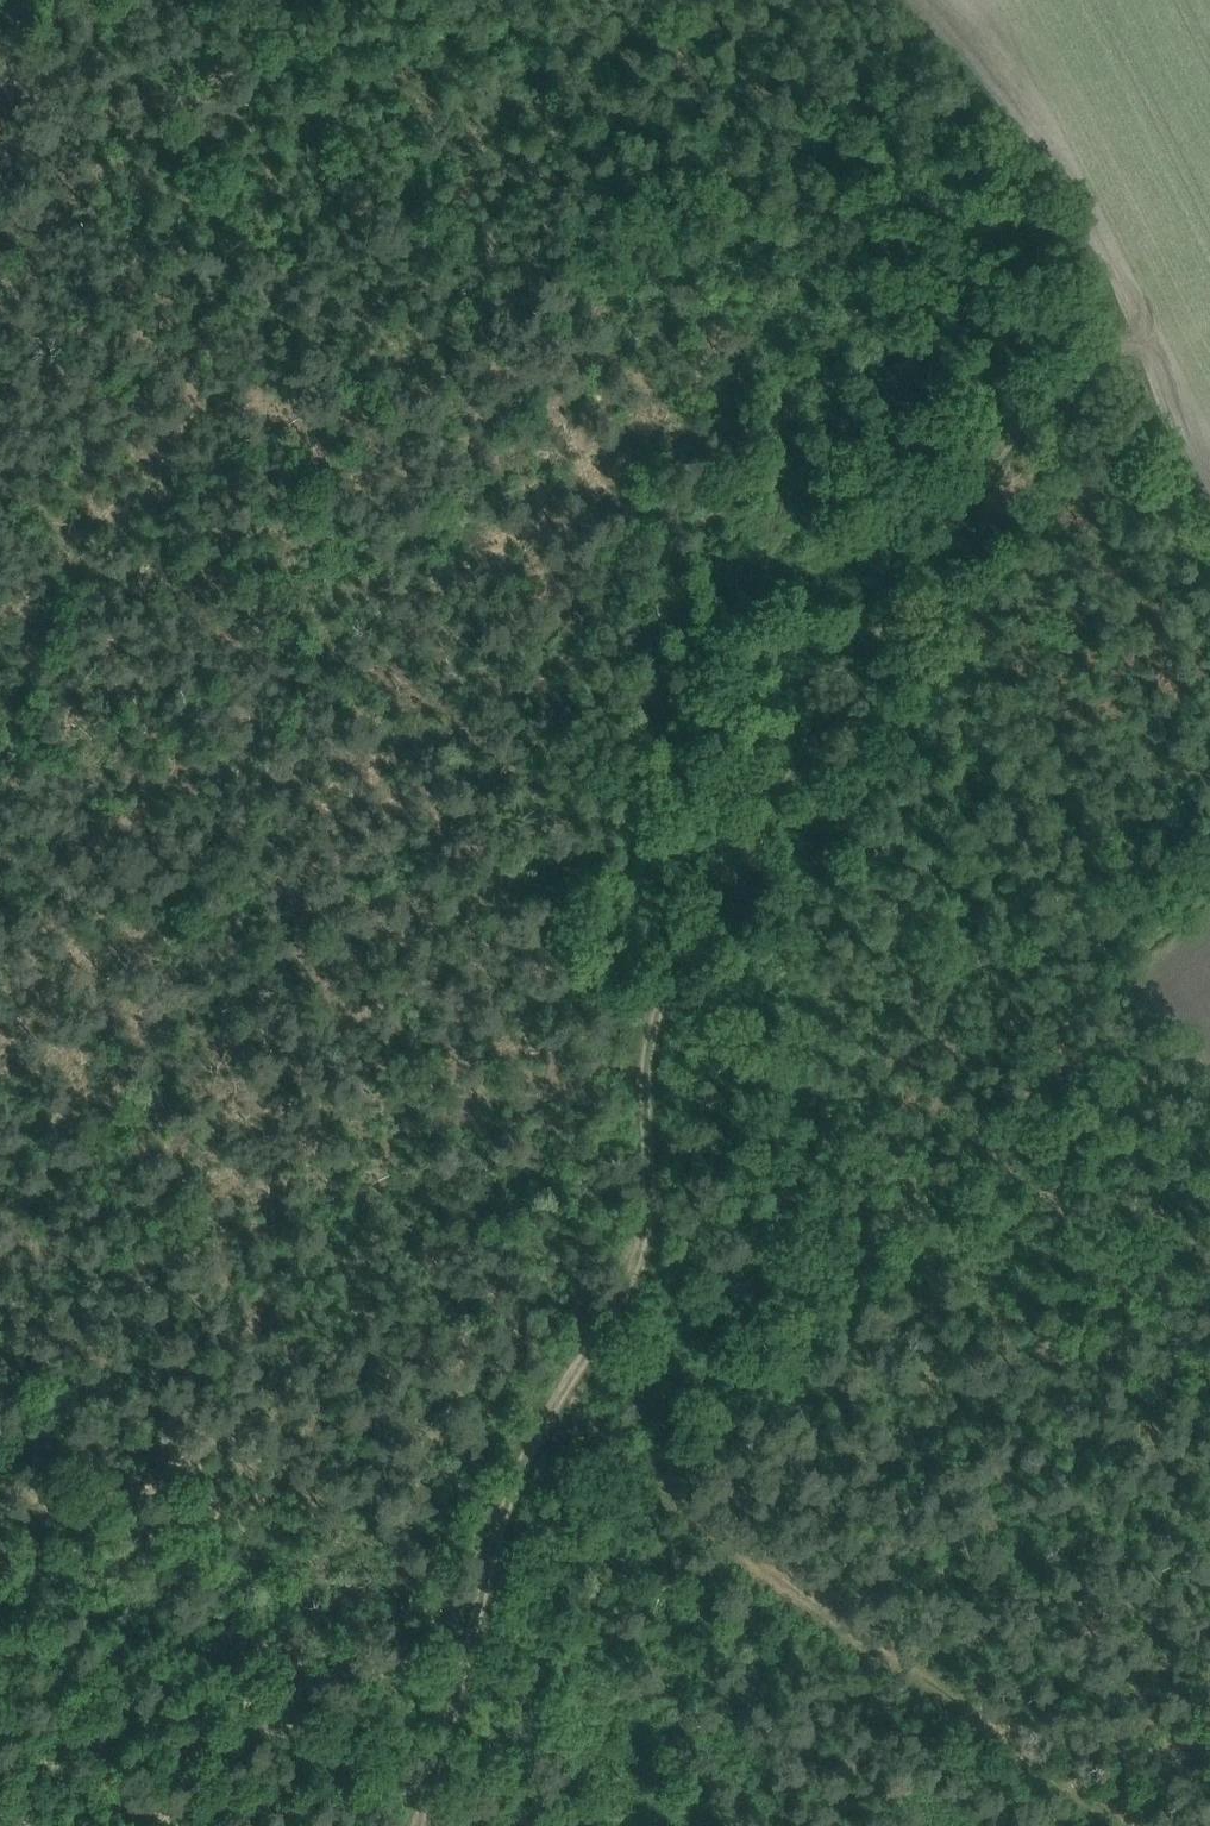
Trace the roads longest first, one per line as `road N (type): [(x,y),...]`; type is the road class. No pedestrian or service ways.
road 1 (track): [(1095,365),(972,469),(845,710),(654,988),(648,1104),(657,1215),(638,1285),(558,1397),(528,1457),(428,1825)]
road 2 (track): [(1145,1825),(549,1416)]

